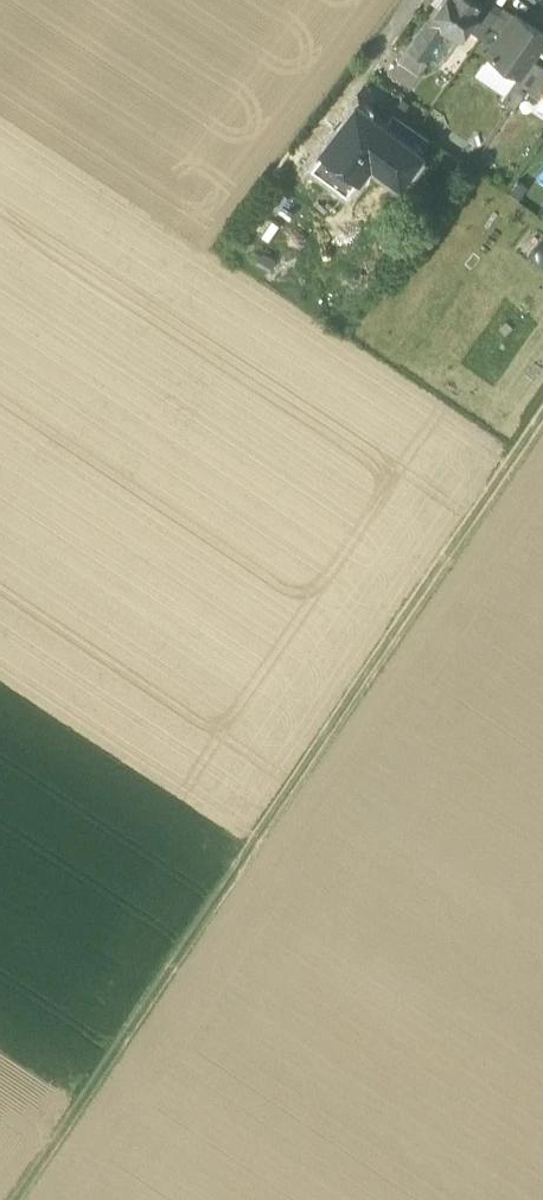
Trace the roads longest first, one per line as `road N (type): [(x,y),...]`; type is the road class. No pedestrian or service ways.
road 1 (track): [(542,409),(10,1199)]

